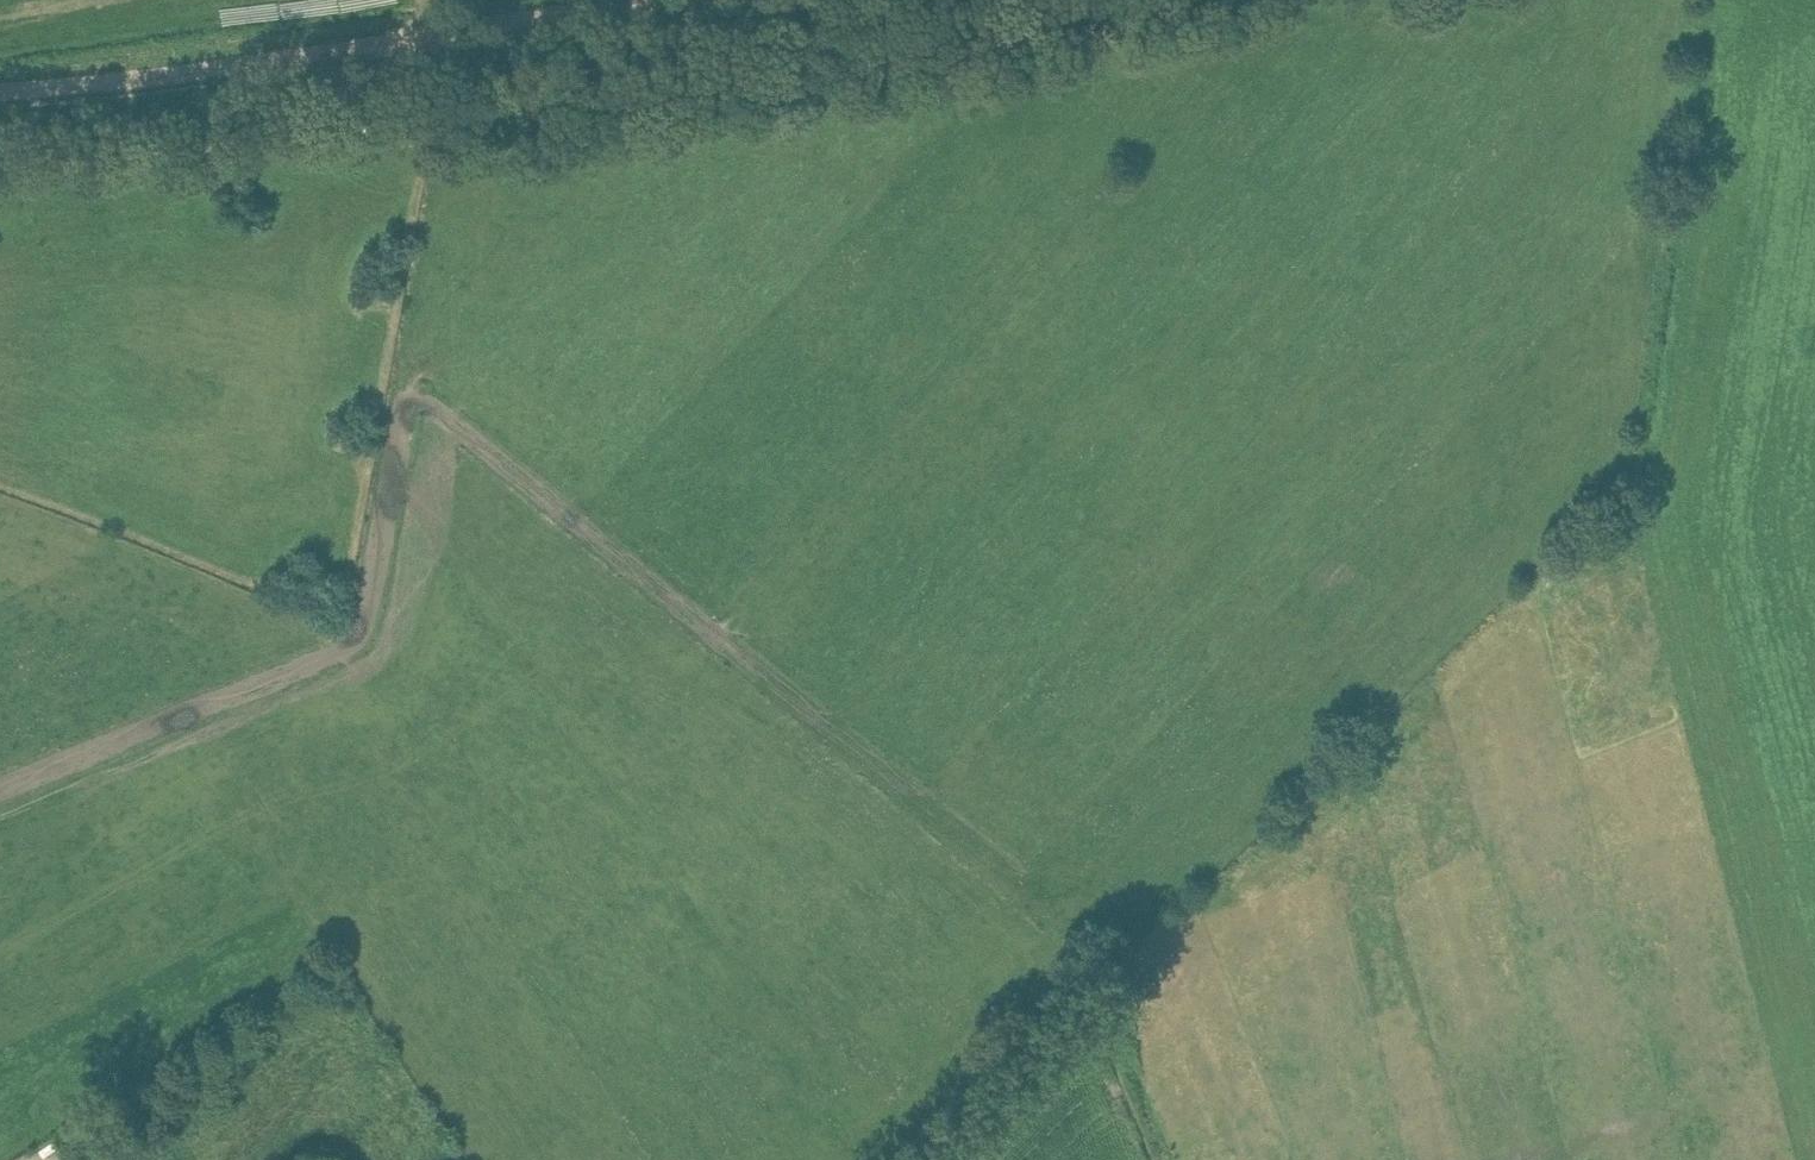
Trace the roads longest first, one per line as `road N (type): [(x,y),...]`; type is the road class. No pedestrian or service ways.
road 1 (track): [(596,0),(183,73),(0,92)]

